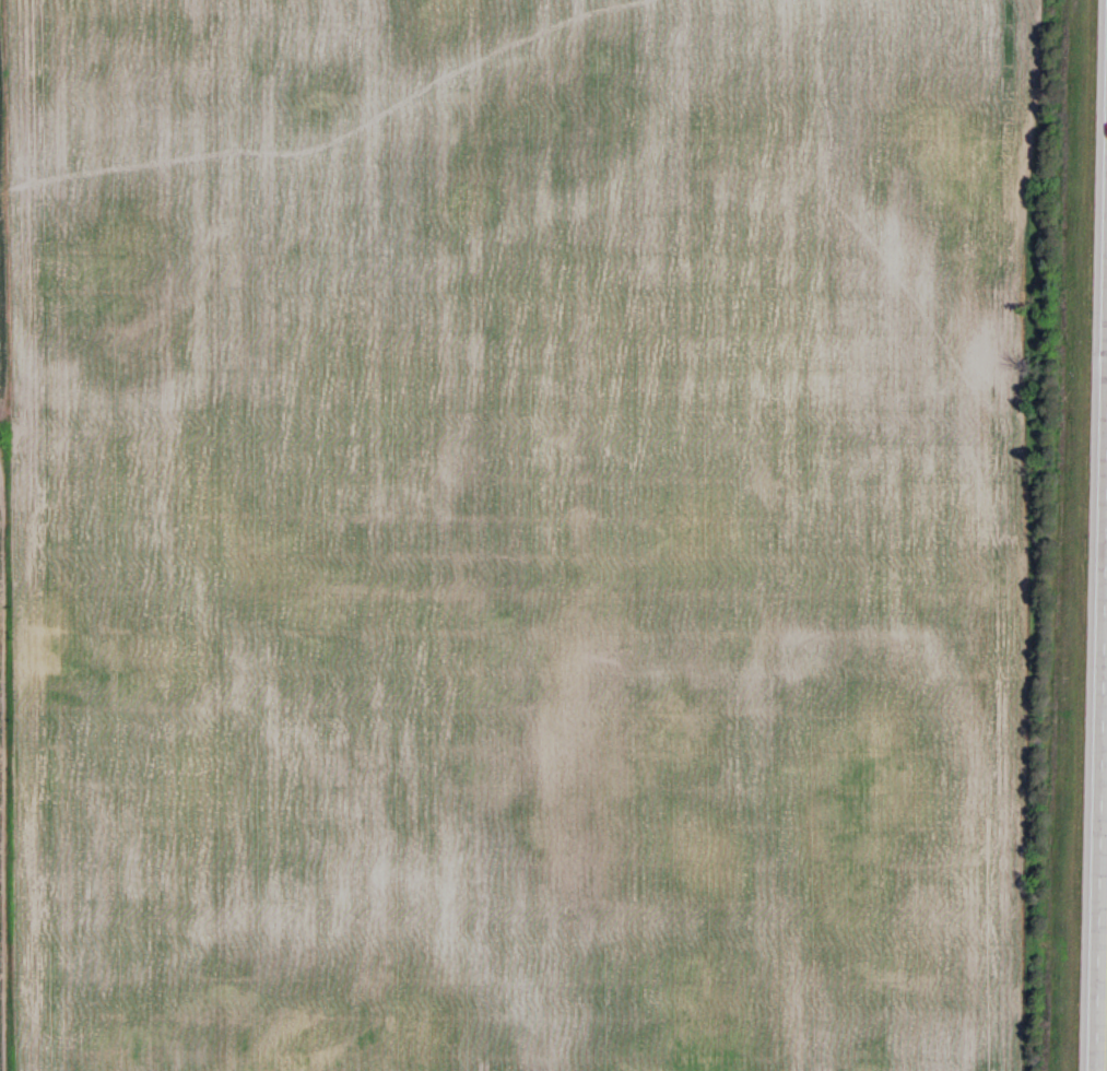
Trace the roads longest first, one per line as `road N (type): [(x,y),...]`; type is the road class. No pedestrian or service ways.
road 1 (motorway): [(1106,279),(1093,1070)]

